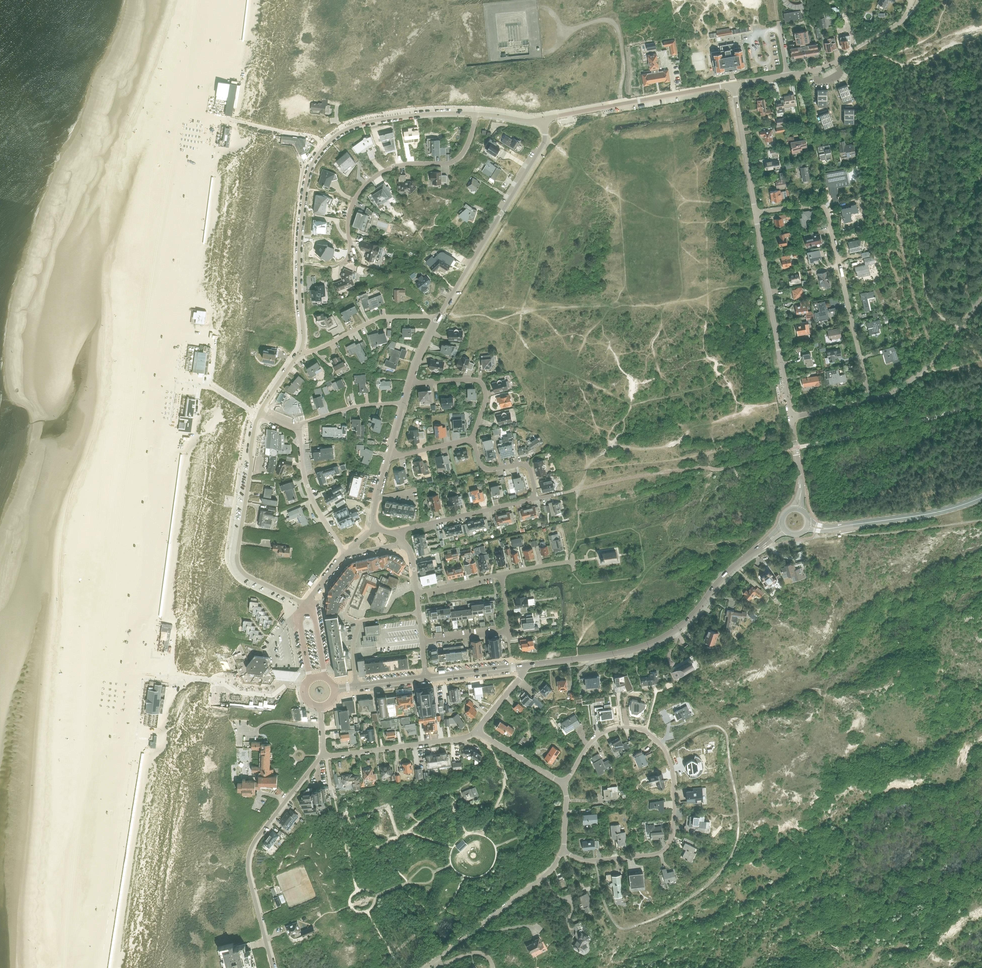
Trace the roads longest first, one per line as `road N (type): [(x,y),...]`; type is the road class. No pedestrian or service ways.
road 1 (residential): [(299,354),(302,216),(318,154),(360,124),(477,114)]
road 2 (residential): [(562,783),(598,736),(630,728),(664,748),(674,795),(672,832),(661,852),(592,860),(563,852)]
road 3 (secondary): [(524,666),(663,638),(738,563),(786,530)]
road 4 (residential): [(869,399),(825,209),(756,213)]
road 5 (residential): [(321,756),(248,858),(275,967)]
road 6 (residential): [(477,114),(454,162),(397,166),(364,187),(349,217),(350,256),(338,264)]
road 7 (residential): [(306,606),(237,563),(259,413)]
road 8 (residential): [(438,317),(545,139),(544,119)]
road 9 (residential): [(756,213),(791,417)]
road 10 (residential): [(544,119),(734,84)]
road 11 (residential): [(734,84),(823,67),(907,16)]
road 12 (residential): [(423,967),(544,876),(563,852)]
road 13 (secondary): [(808,526),(916,516),(981,497)]
road 14 (residential): [(321,756),(475,732)]
road 15 (residential): [(299,354),(381,317),(438,317)]
road 16 (residential): [(396,535),(533,499)]
road 17 (residential): [(345,554),(309,492),(297,425)]
road 18 (residential): [(472,439),(486,398),(480,381),(410,383)]
road 19 (residential): [(734,84),(756,213)]

